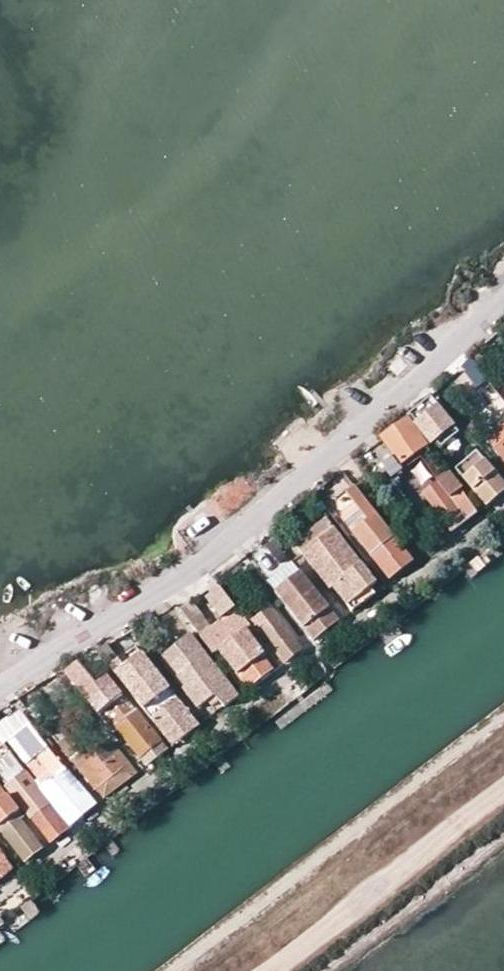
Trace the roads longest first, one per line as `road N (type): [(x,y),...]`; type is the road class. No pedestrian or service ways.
road 1 (residential): [(0,691),(230,540),(503,295)]
road 2 (track): [(503,787),(265,970)]

